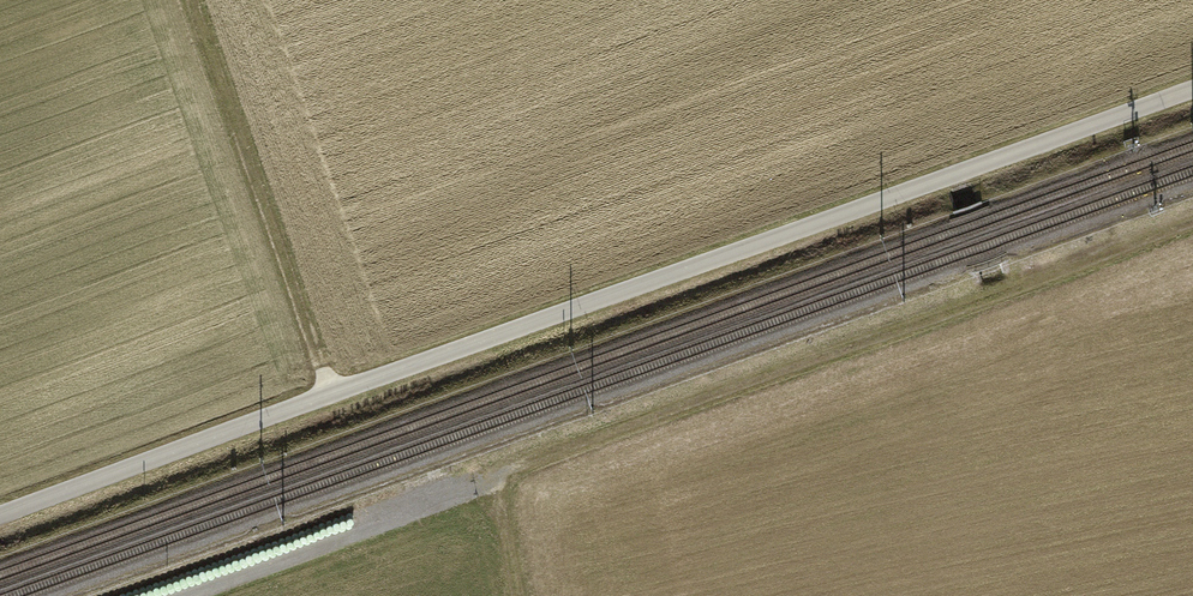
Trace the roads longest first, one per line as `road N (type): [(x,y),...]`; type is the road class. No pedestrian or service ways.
road 1 (track): [(1192,90),(0,516)]
road 2 (track): [(492,473),(1192,221)]
road 3 (track): [(193,0),(330,394)]
road 4 (track): [(150,595),(492,473)]
road 5 (track): [(492,473),(516,595)]

